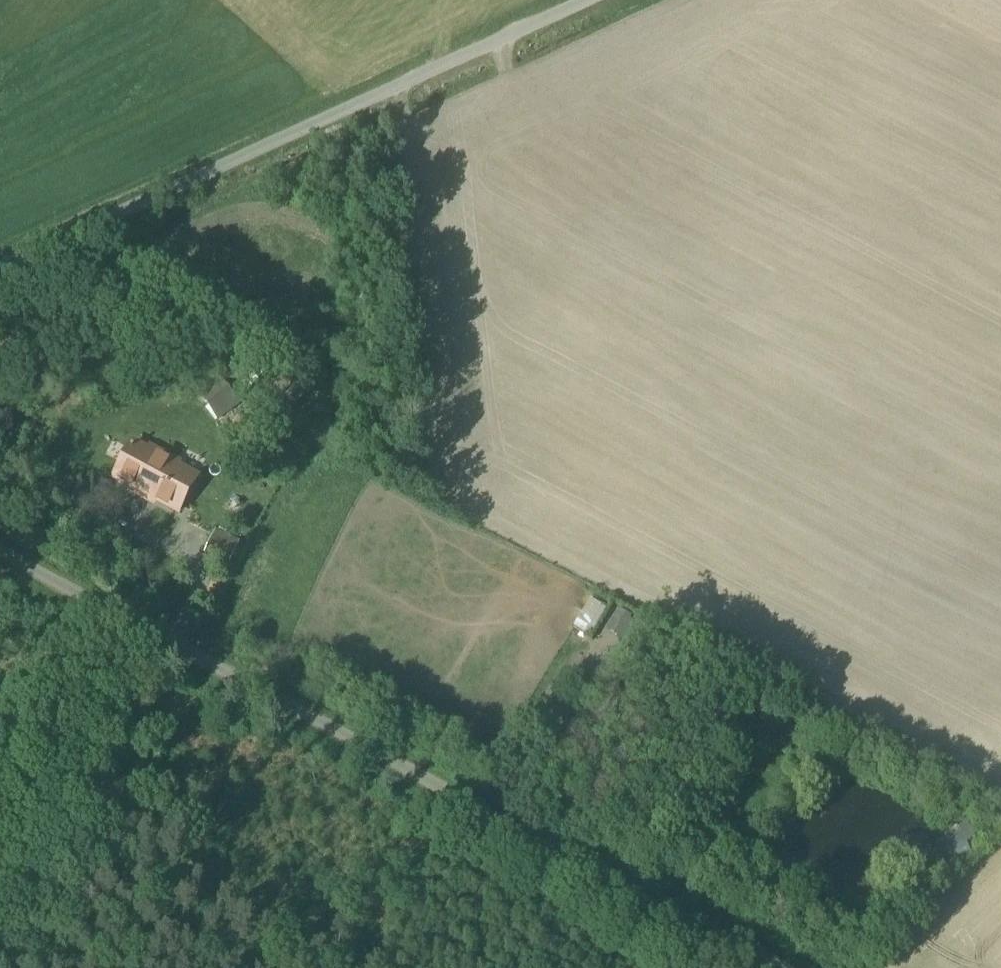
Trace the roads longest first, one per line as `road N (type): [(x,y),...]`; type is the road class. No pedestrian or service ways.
road 1 (unclassified): [(779,967),(0,552)]
road 2 (unclassified): [(600,0),(0,274)]

